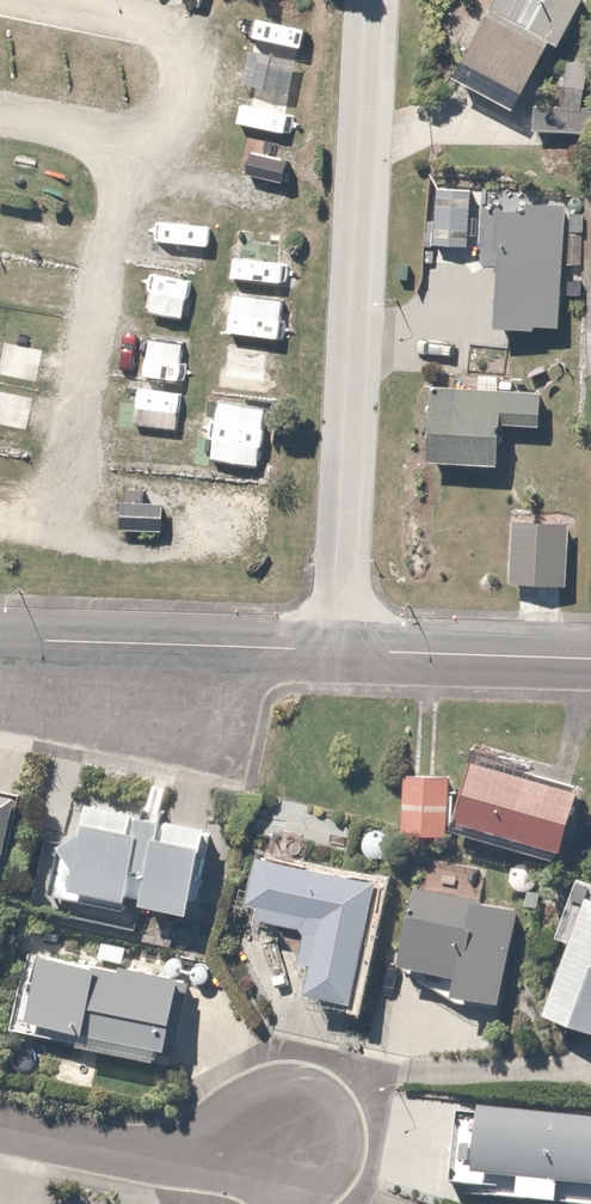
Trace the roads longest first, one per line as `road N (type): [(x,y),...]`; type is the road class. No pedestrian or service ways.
road 1 (residential): [(338,648),(359,0)]
road 2 (residential): [(338,648),(0,637)]
road 3 (residential): [(0,1118),(254,1161)]
road 4 (residential): [(590,659),(338,648)]

